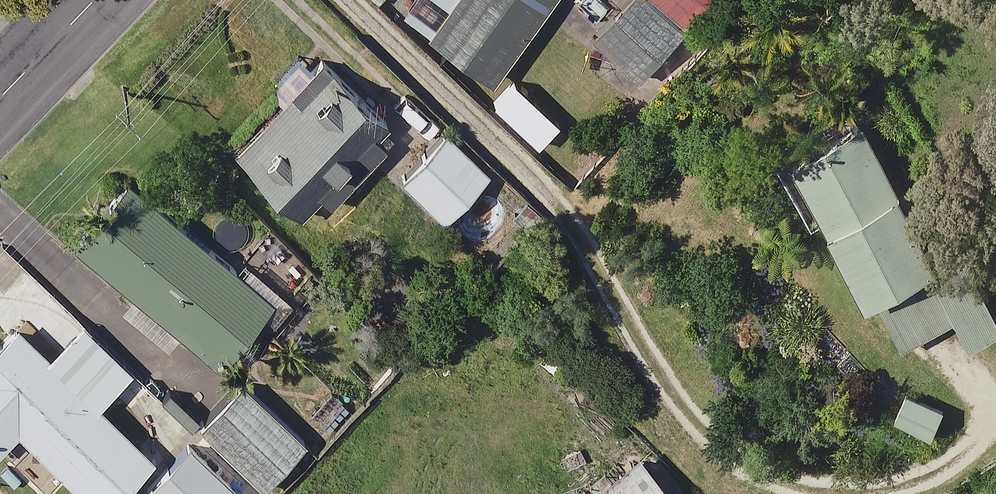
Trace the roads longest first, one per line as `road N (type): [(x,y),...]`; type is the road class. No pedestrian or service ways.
road 1 (residential): [(91,0),(0,97)]

